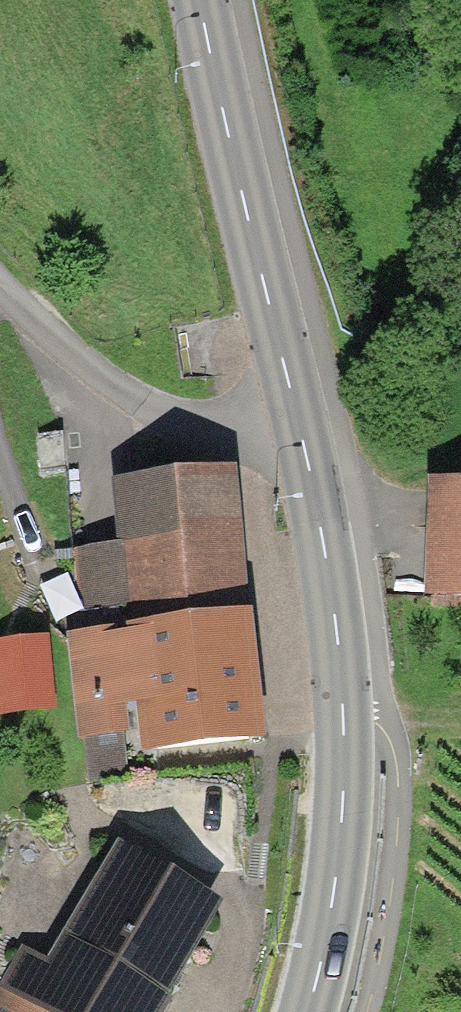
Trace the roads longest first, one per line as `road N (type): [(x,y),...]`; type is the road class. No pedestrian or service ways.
road 1 (tertiary): [(308,1011),(343,811),(343,709),(328,571),(299,422),(200,0)]
road 2 (track): [(0,298),(148,425),(218,436),(299,422)]

